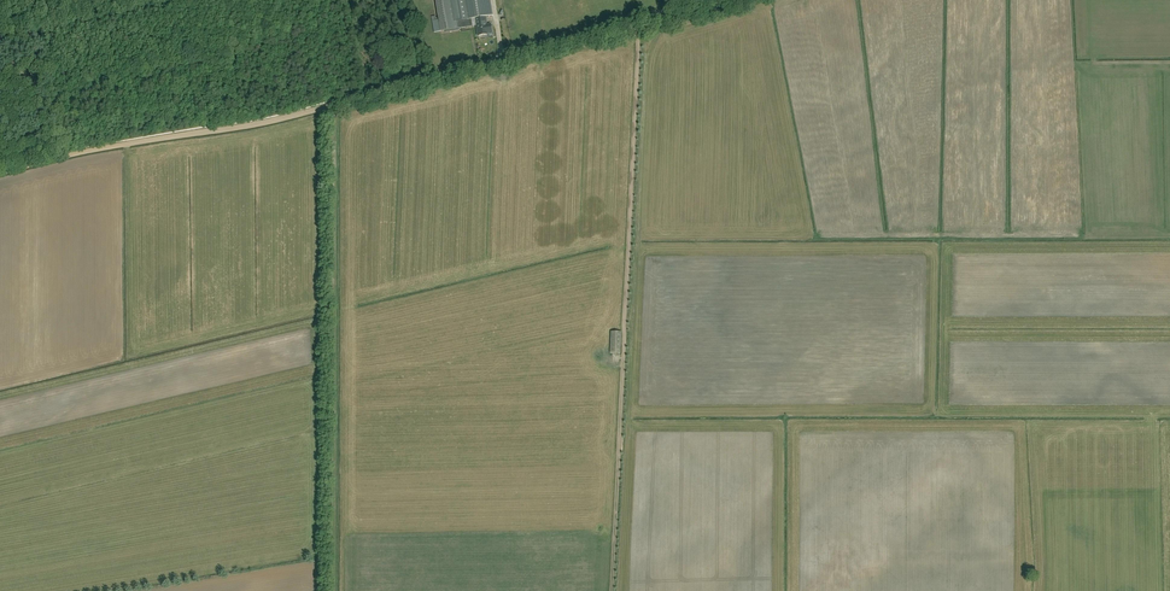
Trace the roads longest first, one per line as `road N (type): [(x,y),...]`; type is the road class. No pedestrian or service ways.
road 1 (track): [(0,175),(109,147),(284,119),(433,78)]
road 2 (unclassified): [(433,78),(693,0)]

